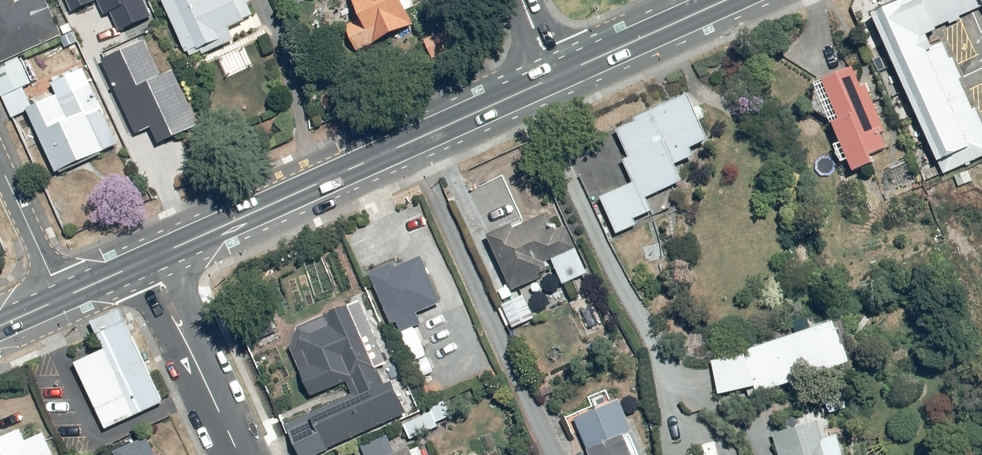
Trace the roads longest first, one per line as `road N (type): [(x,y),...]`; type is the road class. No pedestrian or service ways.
road 1 (secondary): [(147,262),(558,76)]
road 2 (residential): [(147,262),(230,454)]
road 3 (secondary): [(558,76),(732,0)]
road 4 (residential): [(0,165),(62,296)]

